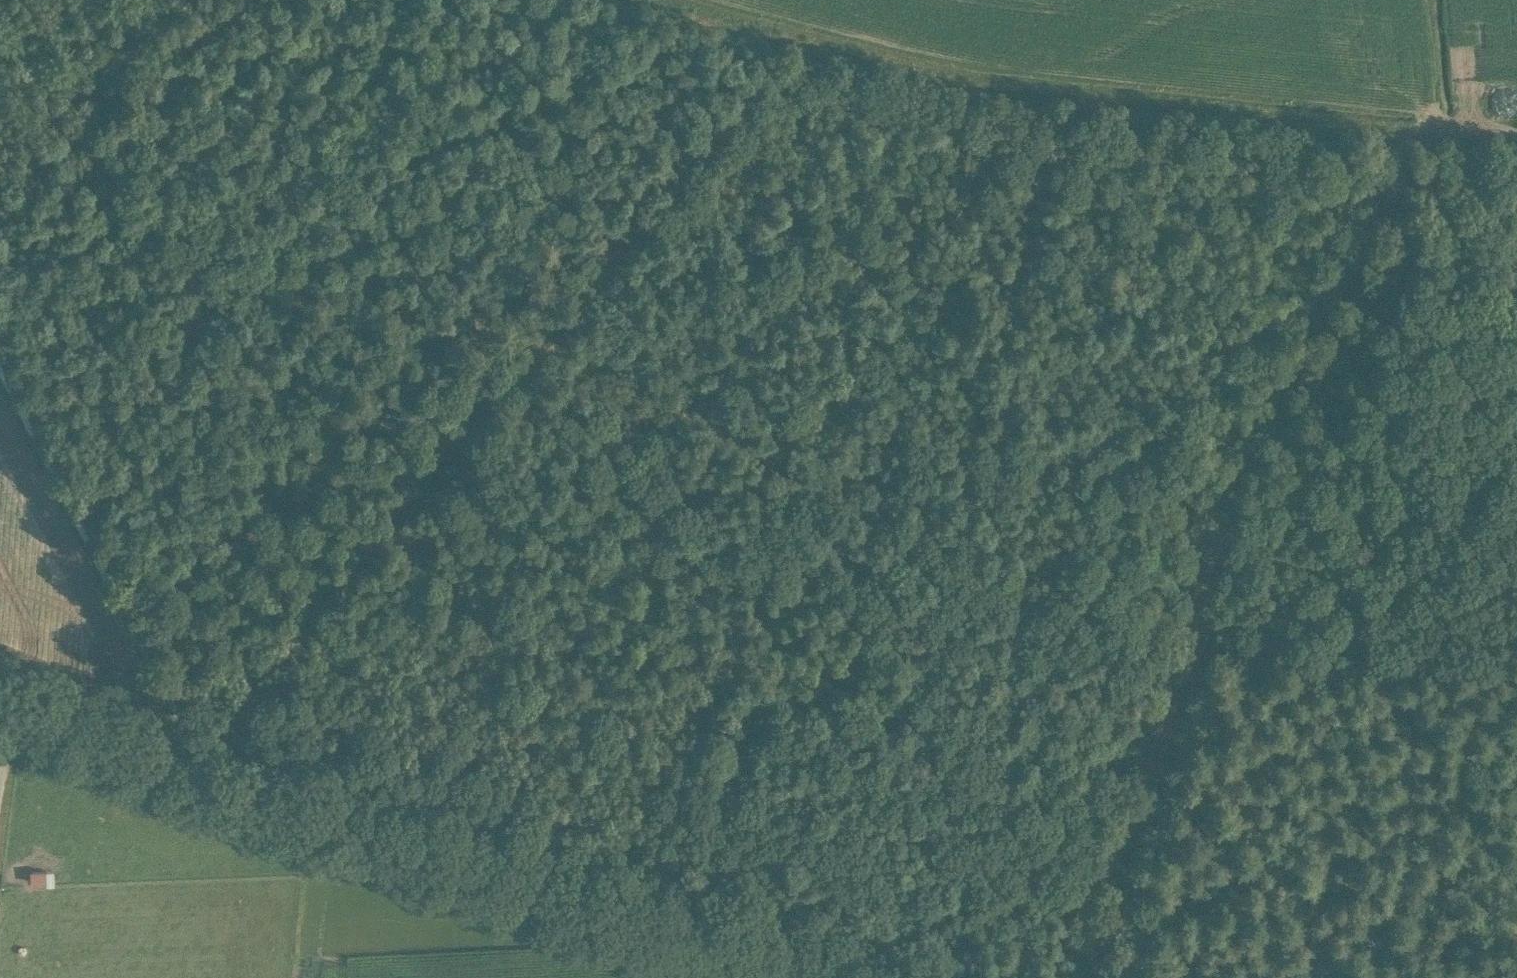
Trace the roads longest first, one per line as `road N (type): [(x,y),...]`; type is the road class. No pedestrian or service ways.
road 1 (track): [(1079,977),(1232,481),(1414,126)]
road 2 (track): [(193,761),(748,77),(745,40)]
road 3 (unclassified): [(863,977),(15,706)]

